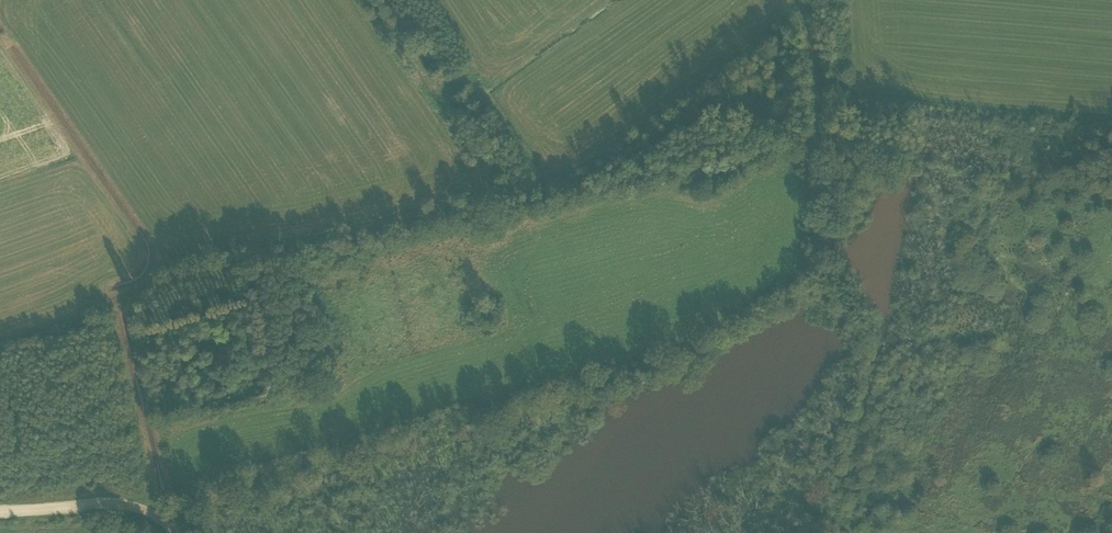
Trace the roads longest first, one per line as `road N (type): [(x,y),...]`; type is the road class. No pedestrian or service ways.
road 1 (track): [(369,0),(490,178),(479,205),(112,299)]
road 2 (track): [(158,513),(112,299)]
road 3 (track): [(0,510),(158,513)]
road 4 (track): [(822,141),(819,65),(802,0)]

